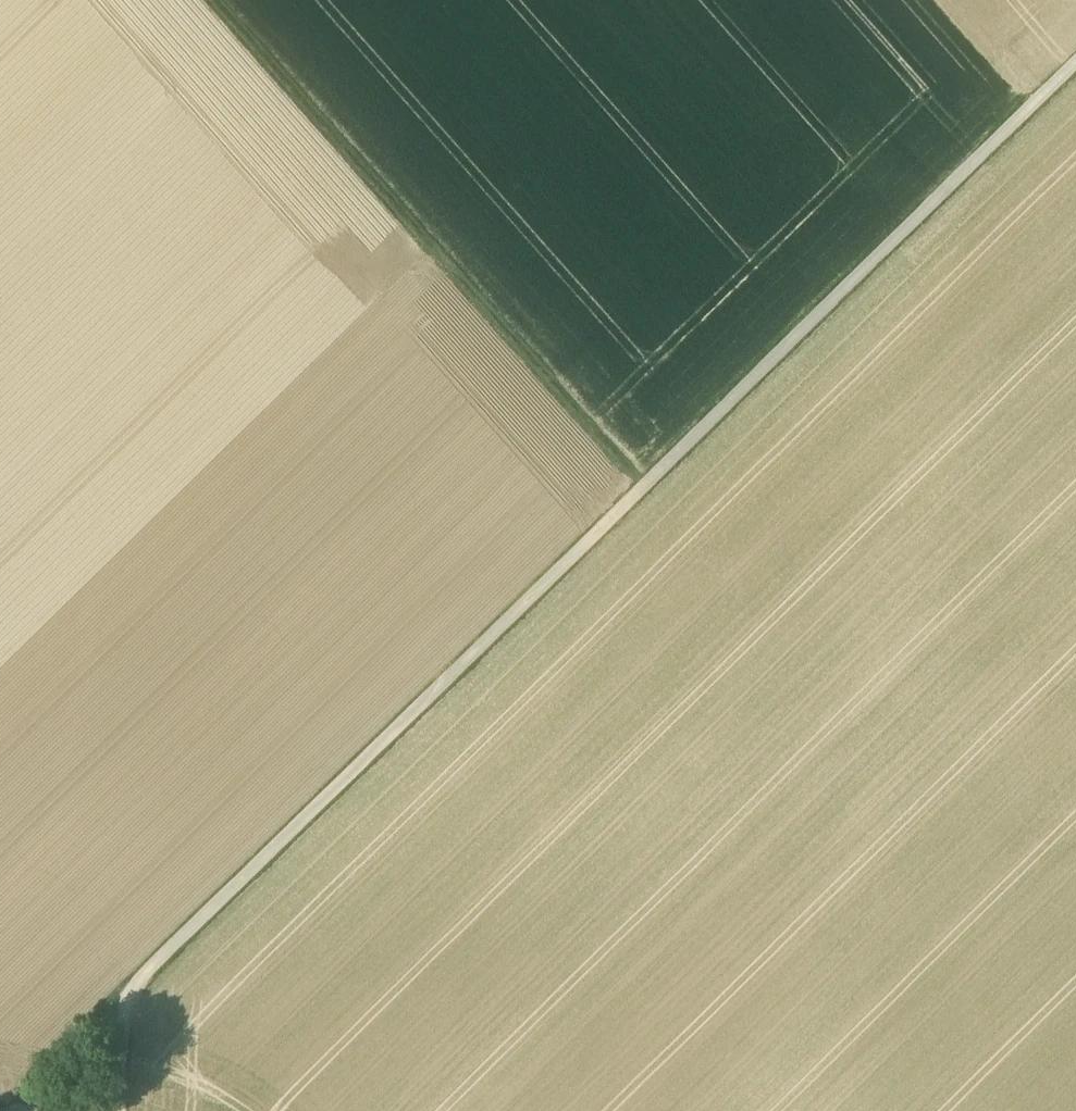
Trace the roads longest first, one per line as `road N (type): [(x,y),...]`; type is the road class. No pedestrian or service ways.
road 1 (track): [(1075,64),(133,990),(120,1110)]
road 2 (track): [(638,492),(212,0)]

